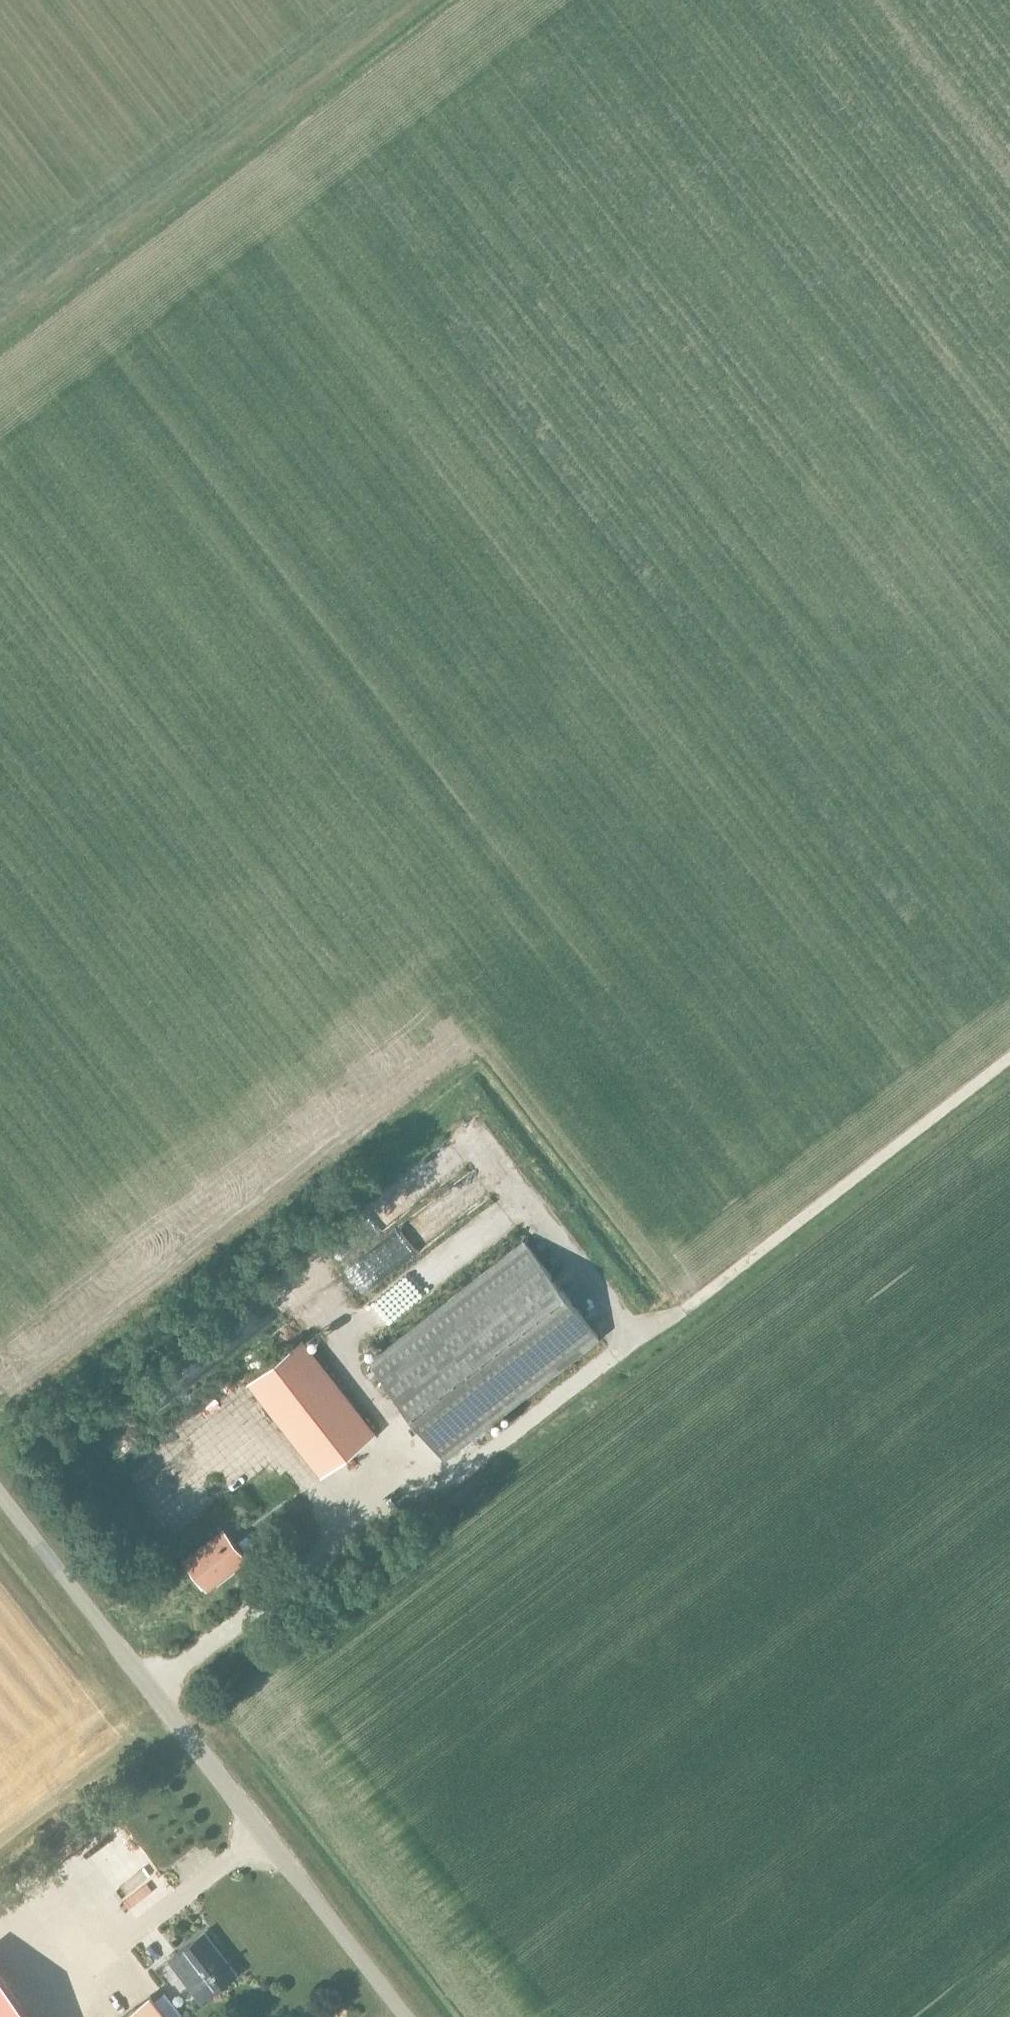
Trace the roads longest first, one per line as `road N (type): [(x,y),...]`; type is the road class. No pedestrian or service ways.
road 1 (unclassified): [(404,2016),(0,1512)]

